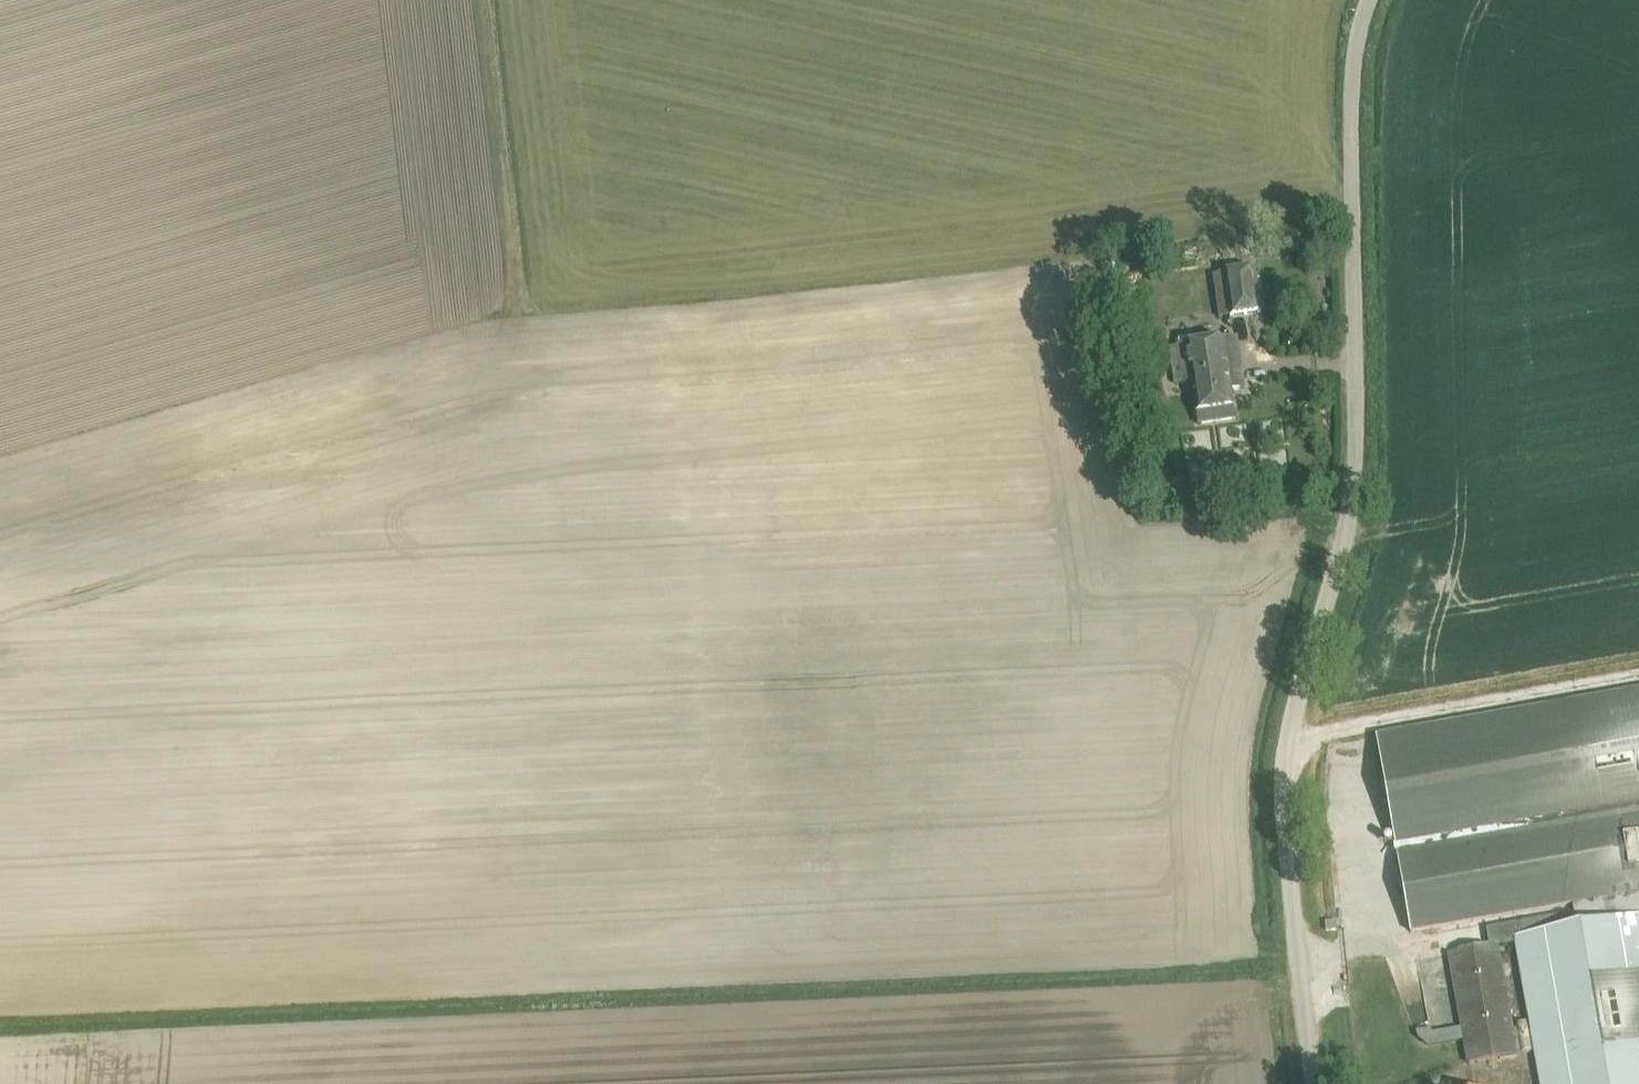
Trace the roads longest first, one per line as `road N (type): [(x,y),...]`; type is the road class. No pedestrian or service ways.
road 1 (unclassified): [(1324,1083),(1291,762),(1303,698),(1344,579),(1362,476),(1364,28),(1371,0)]

